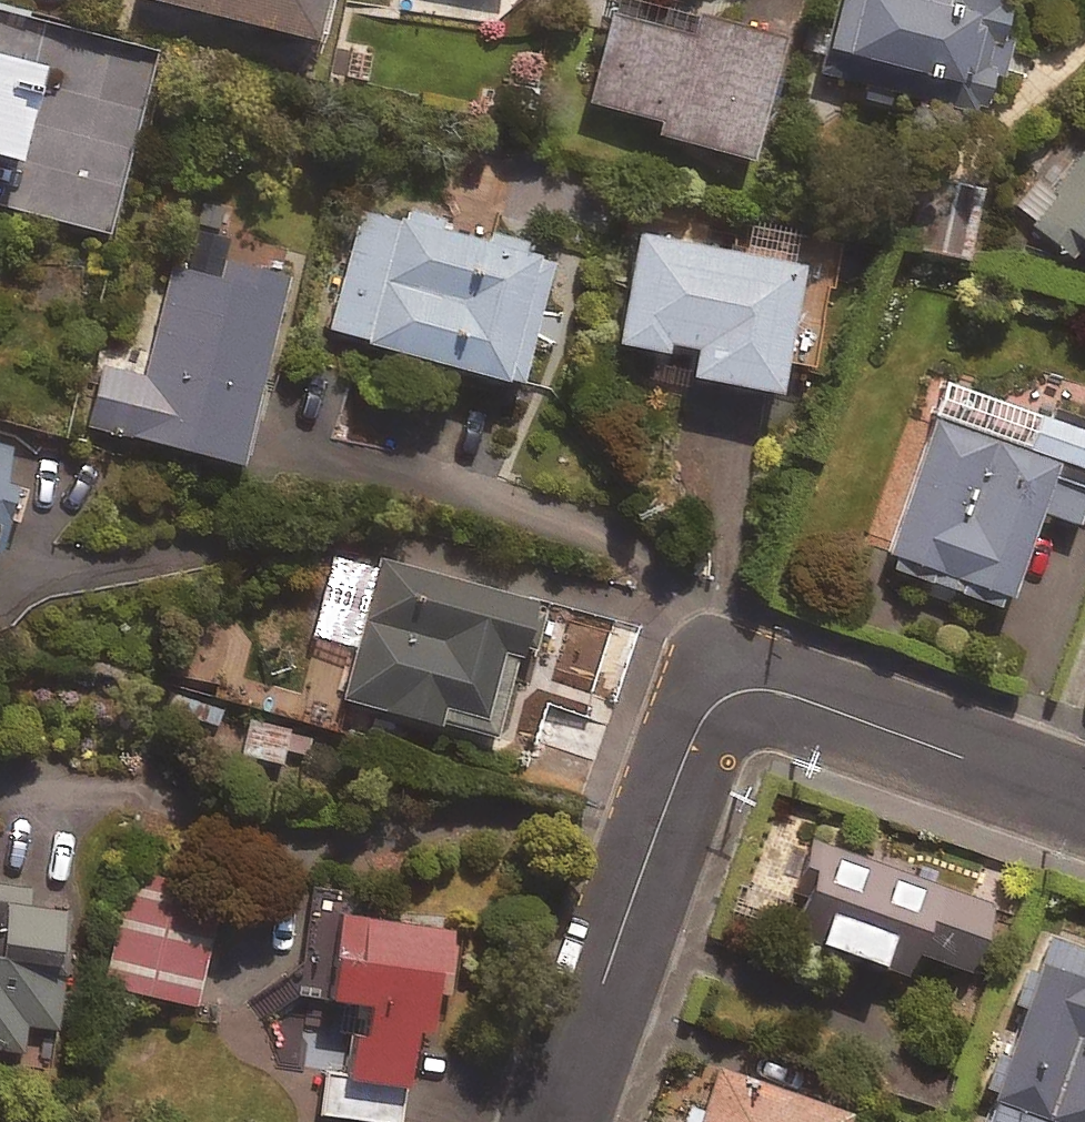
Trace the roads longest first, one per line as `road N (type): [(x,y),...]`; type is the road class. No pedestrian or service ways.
road 1 (residential): [(1084,800),(780,690),(743,692),(707,711),(553,1121)]

